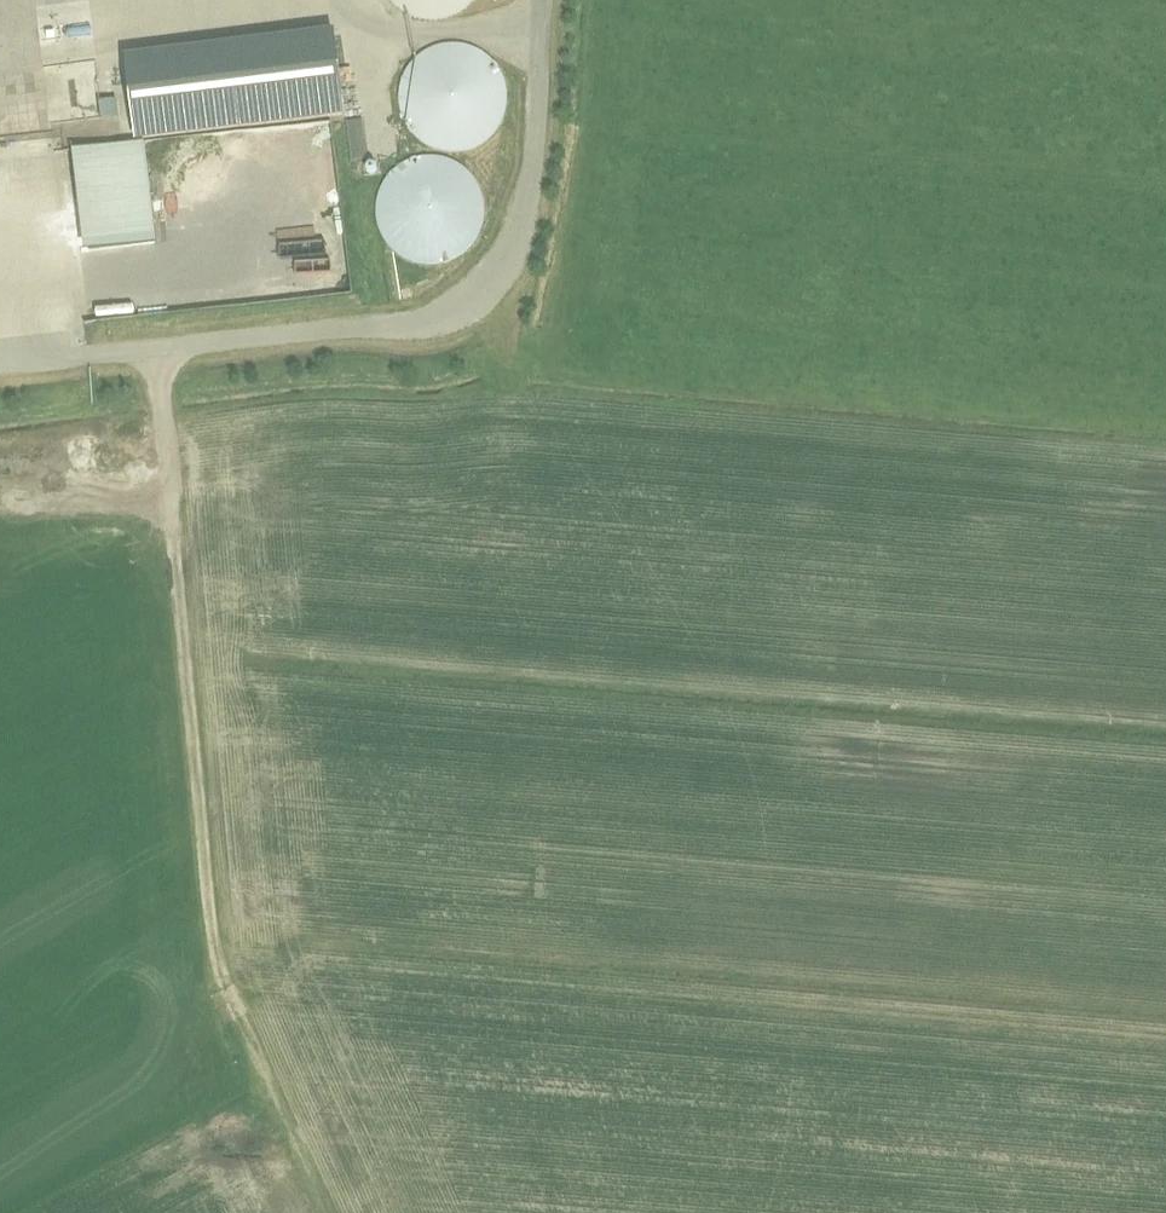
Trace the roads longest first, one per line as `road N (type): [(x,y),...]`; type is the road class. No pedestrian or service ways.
road 1 (track): [(155,350),(223,988)]

